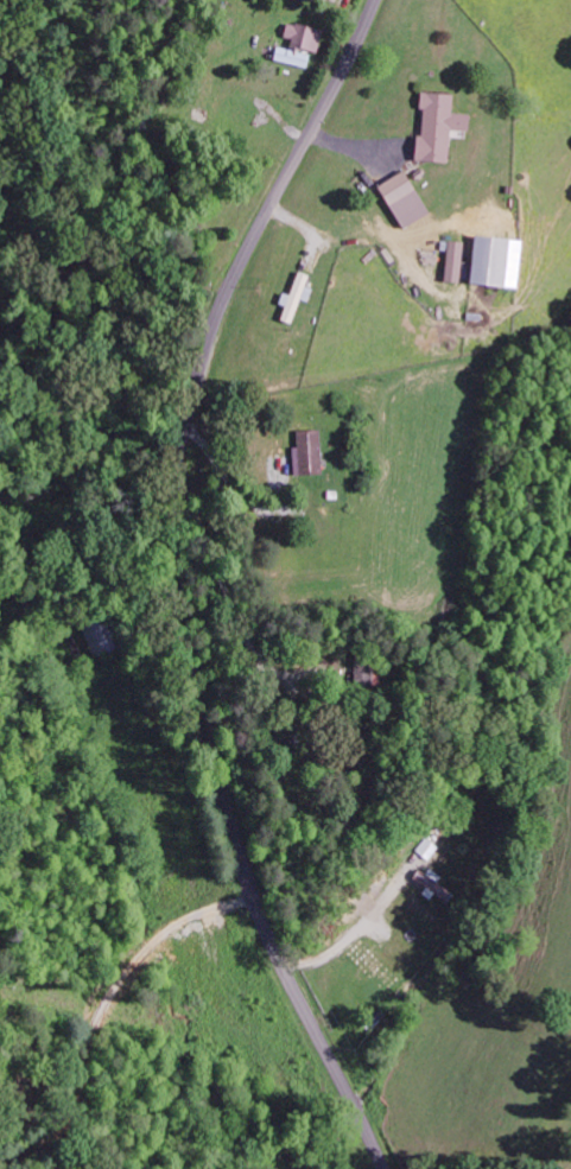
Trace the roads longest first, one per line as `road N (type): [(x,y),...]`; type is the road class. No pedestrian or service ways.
road 1 (residential): [(384,1168),(252,894),(177,635),(165,531),(211,325),(375,0)]

